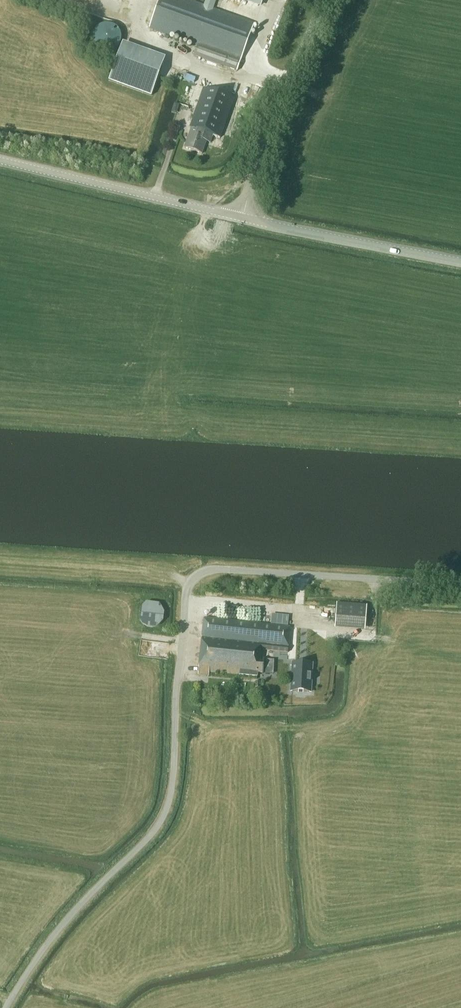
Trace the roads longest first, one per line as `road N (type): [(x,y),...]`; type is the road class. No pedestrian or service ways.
road 1 (unclassified): [(7,1007),(66,920),(155,831),(169,804),(186,589),(199,572),(217,569)]
road 2 (tertiary): [(242,216),(0,160)]
road 3 (unclassified): [(460,582),(217,569)]
road 4 (tertiary): [(242,216),(271,119),(324,0)]
road 5 (tertiary): [(460,260),(242,216)]

